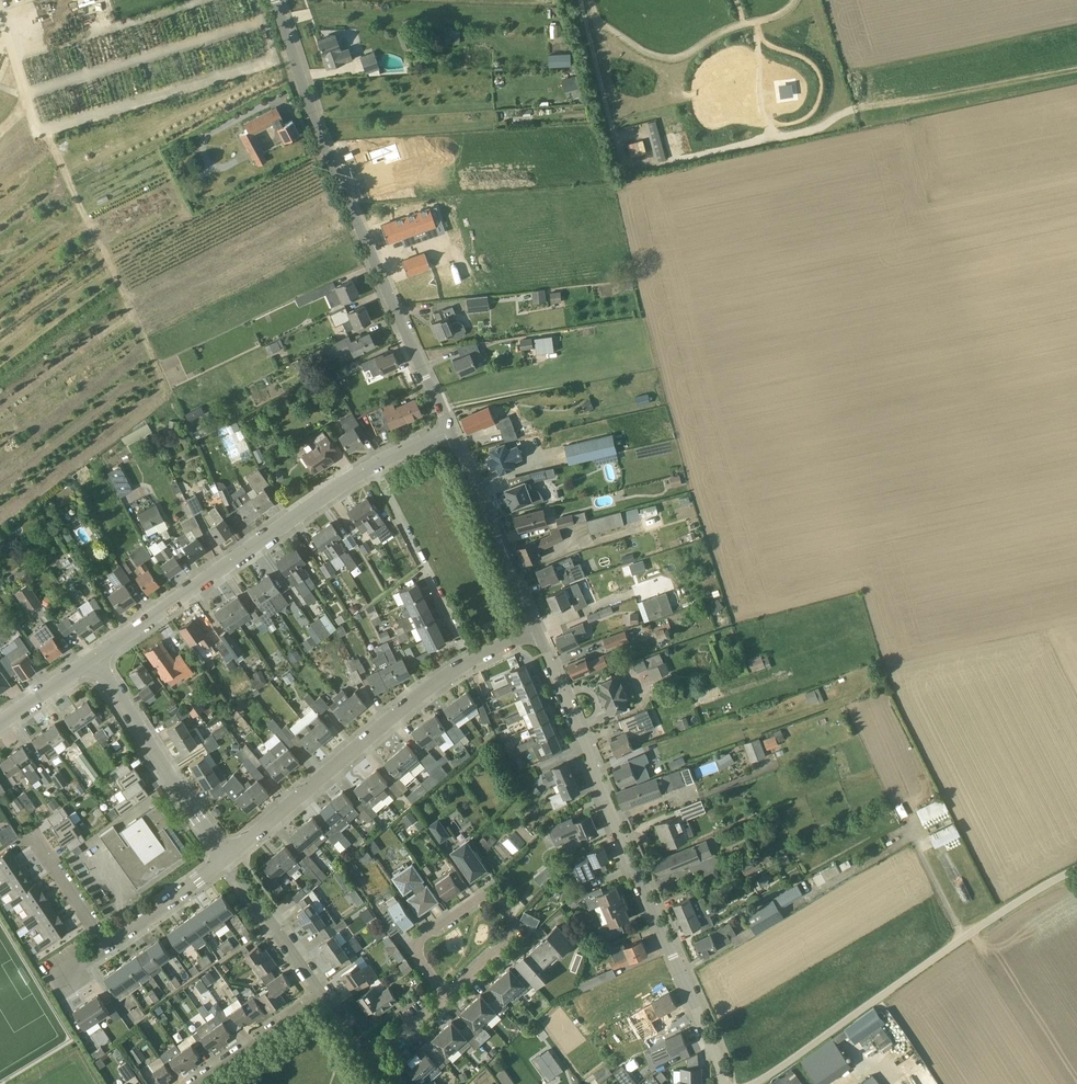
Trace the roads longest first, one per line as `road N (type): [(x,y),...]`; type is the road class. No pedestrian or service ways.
road 1 (residential): [(724,1083),(537,631)]
road 2 (residential): [(450,432),(283,33)]
road 3 (residential): [(94,663),(337,488),(450,432)]
road 4 (residential): [(226,860),(442,678),(537,631)]
road 5 (unclassified): [(752,1083),(1076,869)]
road 6 (track): [(0,17),(25,99),(153,361)]
road 7 (residential): [(382,1083),(351,1021),(226,860)]
road 8 (track): [(793,0),(780,17),(737,28),(678,59),(659,58),(594,22),(589,0)]
road 9 (residential): [(226,860),(94,663)]
road 10 (residential): [(537,631),(450,432)]
road 11 (residential): [(107,946),(226,860)]
road 12 (residential): [(32,839),(107,946)]

